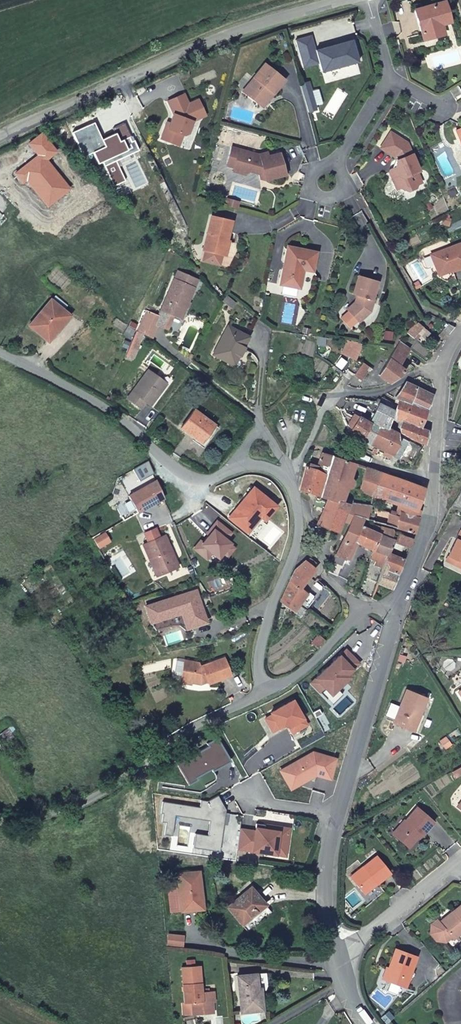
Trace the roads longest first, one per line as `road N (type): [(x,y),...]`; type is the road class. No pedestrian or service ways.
road 1 (residential): [(266,692),(262,639),(300,534),(296,498),(284,477),(255,465),(206,480),(188,476),(107,409),(0,352)]
road 2 (residential): [(340,0),(121,80),(0,139)]
road 3 (residential): [(0,822),(87,802),(266,692)]
road 4 (residential): [(395,612),(427,520),(442,371),(460,333)]
road 5 (residential): [(338,815),(395,612)]
road 6 (residential): [(266,692),(315,660),(362,612),(395,612)]
road 7 (residential): [(460,860),(334,956)]
road 8 (residential): [(334,956),(326,894),(338,815)]
road 9 (residential): [(391,78),(327,182)]

